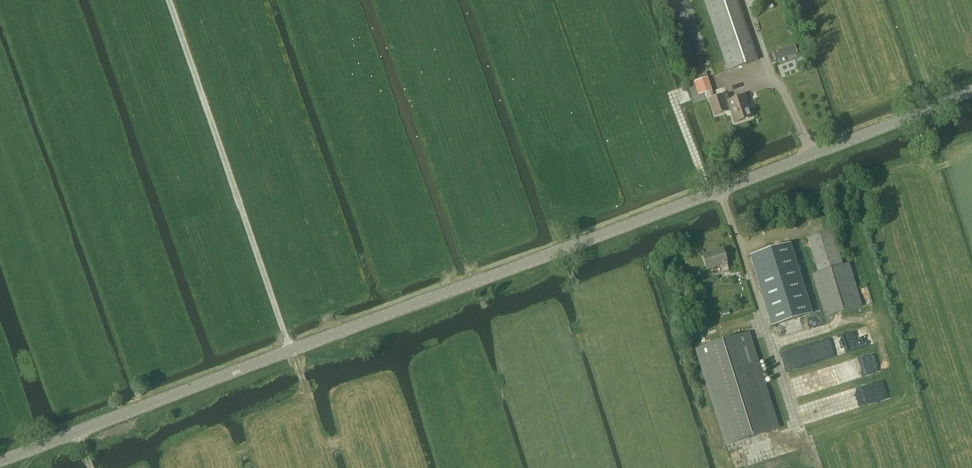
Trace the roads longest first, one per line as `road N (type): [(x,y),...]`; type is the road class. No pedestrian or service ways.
road 1 (unclassified): [(0,462),(971,89)]
road 2 (track): [(291,351),(168,0)]

